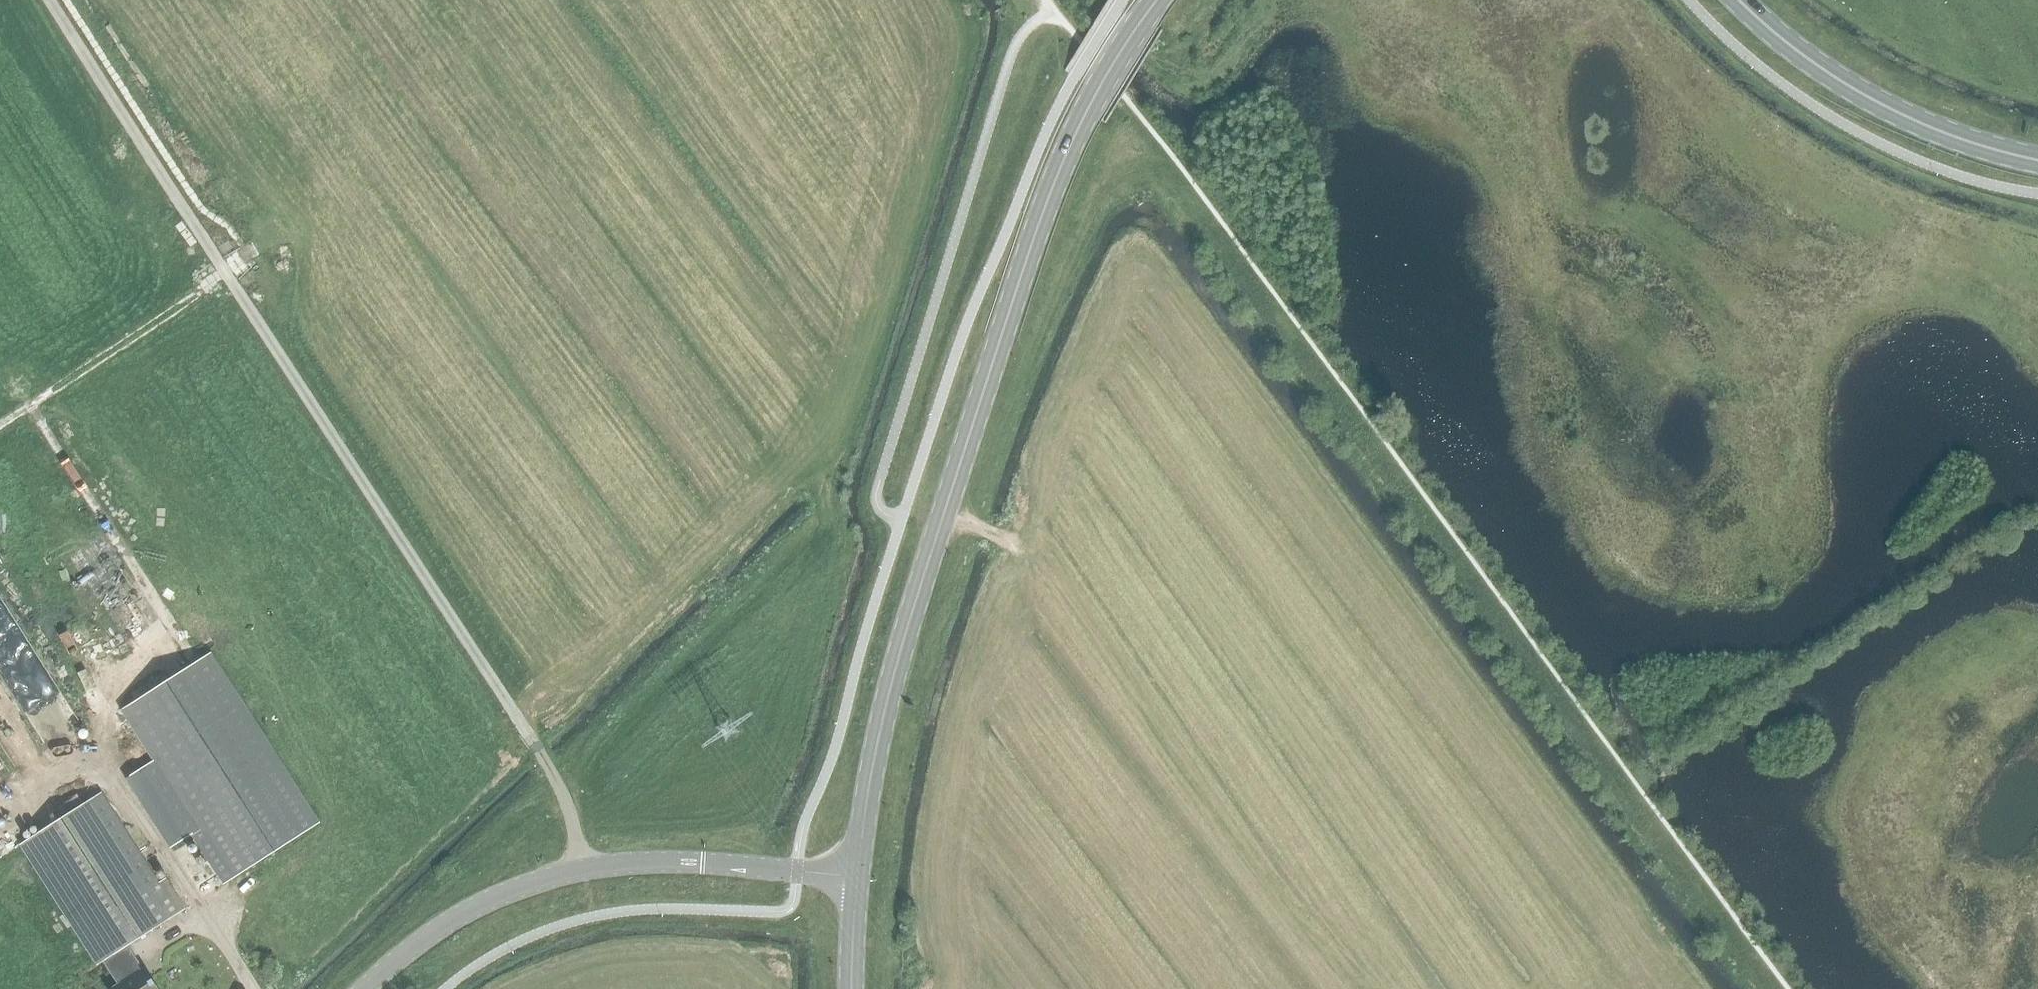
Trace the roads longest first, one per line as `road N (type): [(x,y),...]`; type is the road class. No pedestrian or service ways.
road 1 (tertiary): [(1157,0),(1082,119),(1039,220),(890,686),(857,878)]
road 2 (unclassified): [(857,878),(701,863),(569,871),(504,889),(441,925),(364,988)]
road 3 (tertiary): [(2037,160),(1918,122),(1853,90),(1739,0)]

